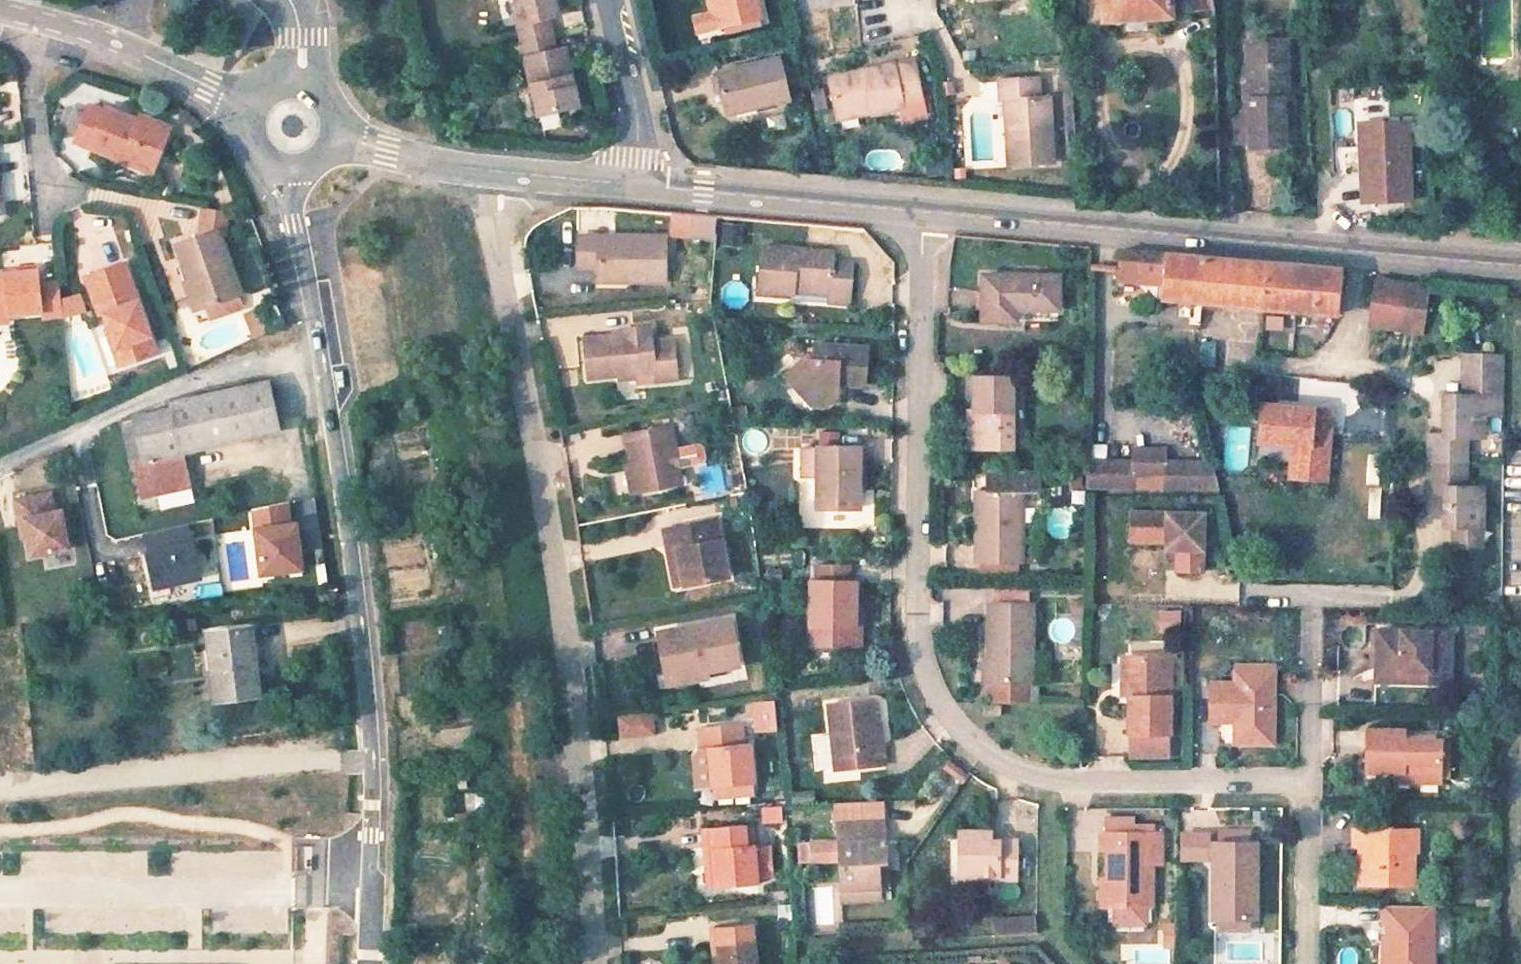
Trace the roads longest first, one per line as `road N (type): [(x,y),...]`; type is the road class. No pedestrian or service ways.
road 1 (residential): [(1520,271),(932,208),(651,192)]
road 2 (tertiary): [(369,888),(371,730),(300,228),(286,177)]
road 3 (residential): [(651,192),(489,177),(335,145)]
road 4 (residential): [(241,111),(0,27)]
road 5 (residential): [(651,192),(606,0)]
road 6 (residential): [(1255,587),(1386,591)]

